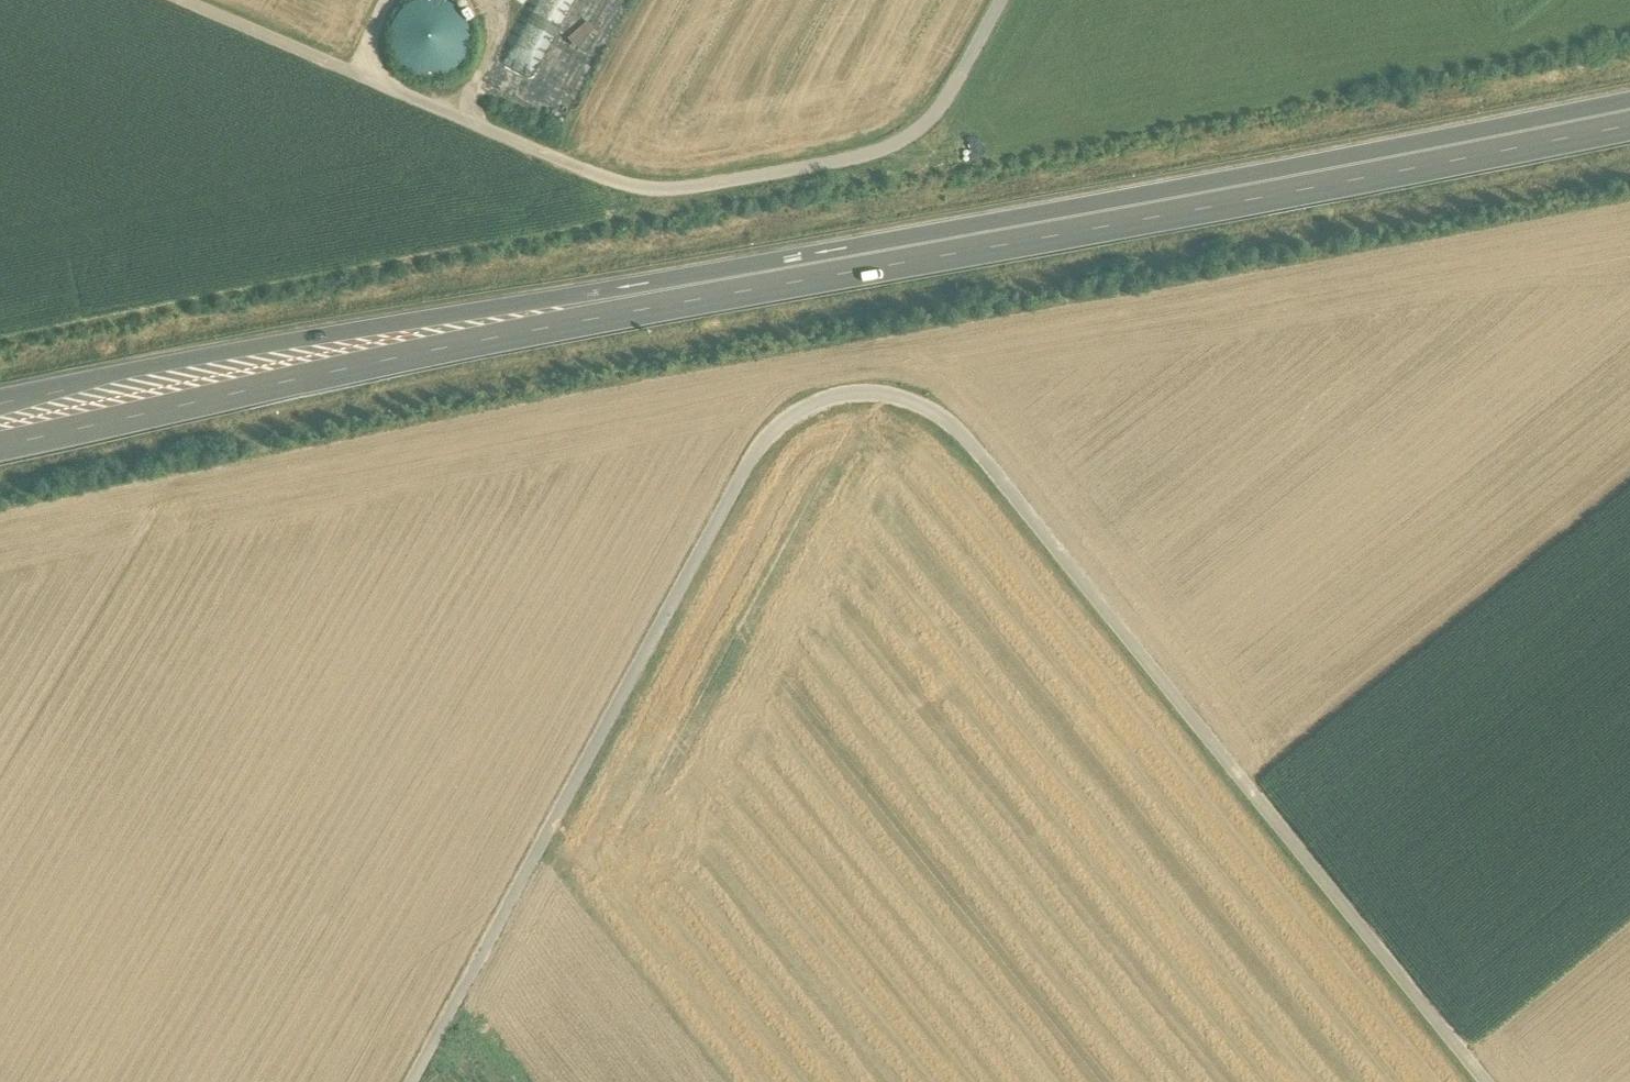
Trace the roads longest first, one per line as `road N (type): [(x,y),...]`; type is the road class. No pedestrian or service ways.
road 1 (track): [(414,1081),(759,448),(817,398),(860,393),(928,408),(974,444),(1487,1081)]
road 2 (trunk): [(269,365),(1042,230),(1629,113)]
road 3 (track): [(159,0),(592,190),(644,208),(682,211),(842,182),(912,158),(935,141),(970,91),(1020,0)]
road 4 (trunk): [(0,445),(94,425),(269,365)]
road 5 (trunk): [(269,365),(0,404)]

